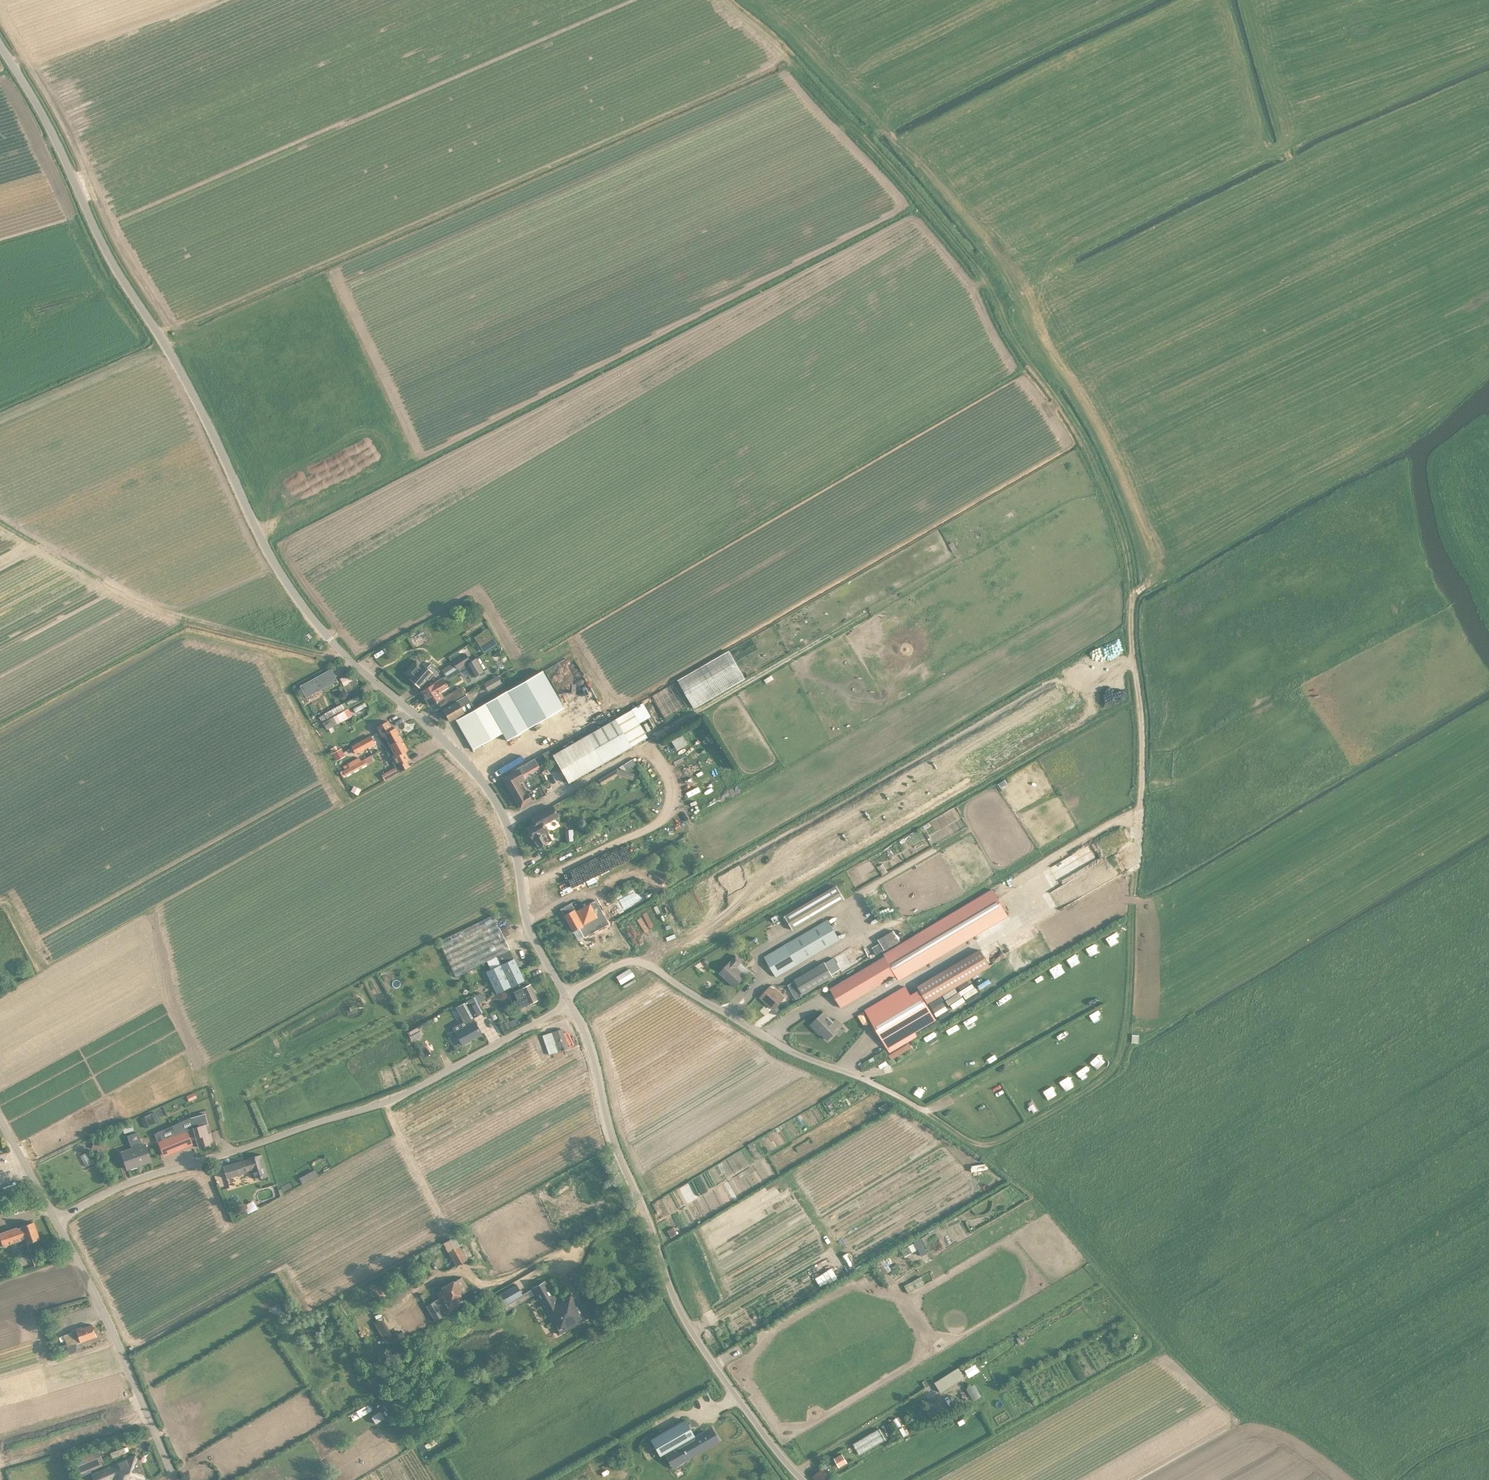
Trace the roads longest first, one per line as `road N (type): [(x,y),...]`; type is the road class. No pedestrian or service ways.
road 1 (track): [(726,0),(976,264),(1102,482),(1124,536),(1132,601),(1142,772),(1123,1052),(1107,1076),(991,1143),(973,1142),(843,1071)]
road 2 (unclassified): [(565,995),(528,932),(500,809),(458,755),(344,653),(292,592),(0,45)]
road 3 (unclassified): [(57,1219),(130,1182),(387,1102),(570,1002)]
road 4 (unclassified): [(804,1479),(680,1313),(618,1157),(570,1002)]
road 5 (track): [(1030,1187),(1167,1336),(1243,1402),(1329,1441),(1372,1479)]
road 6 (track): [(0,519),(176,616),(344,653)]
road 7 (unclassified): [(565,995),(618,965),(639,962),(761,1035),(843,1071)]
road 8 (unclassified): [(175,1479),(57,1219)]
road 9 (track): [(745,0),(867,114),(864,137)]

